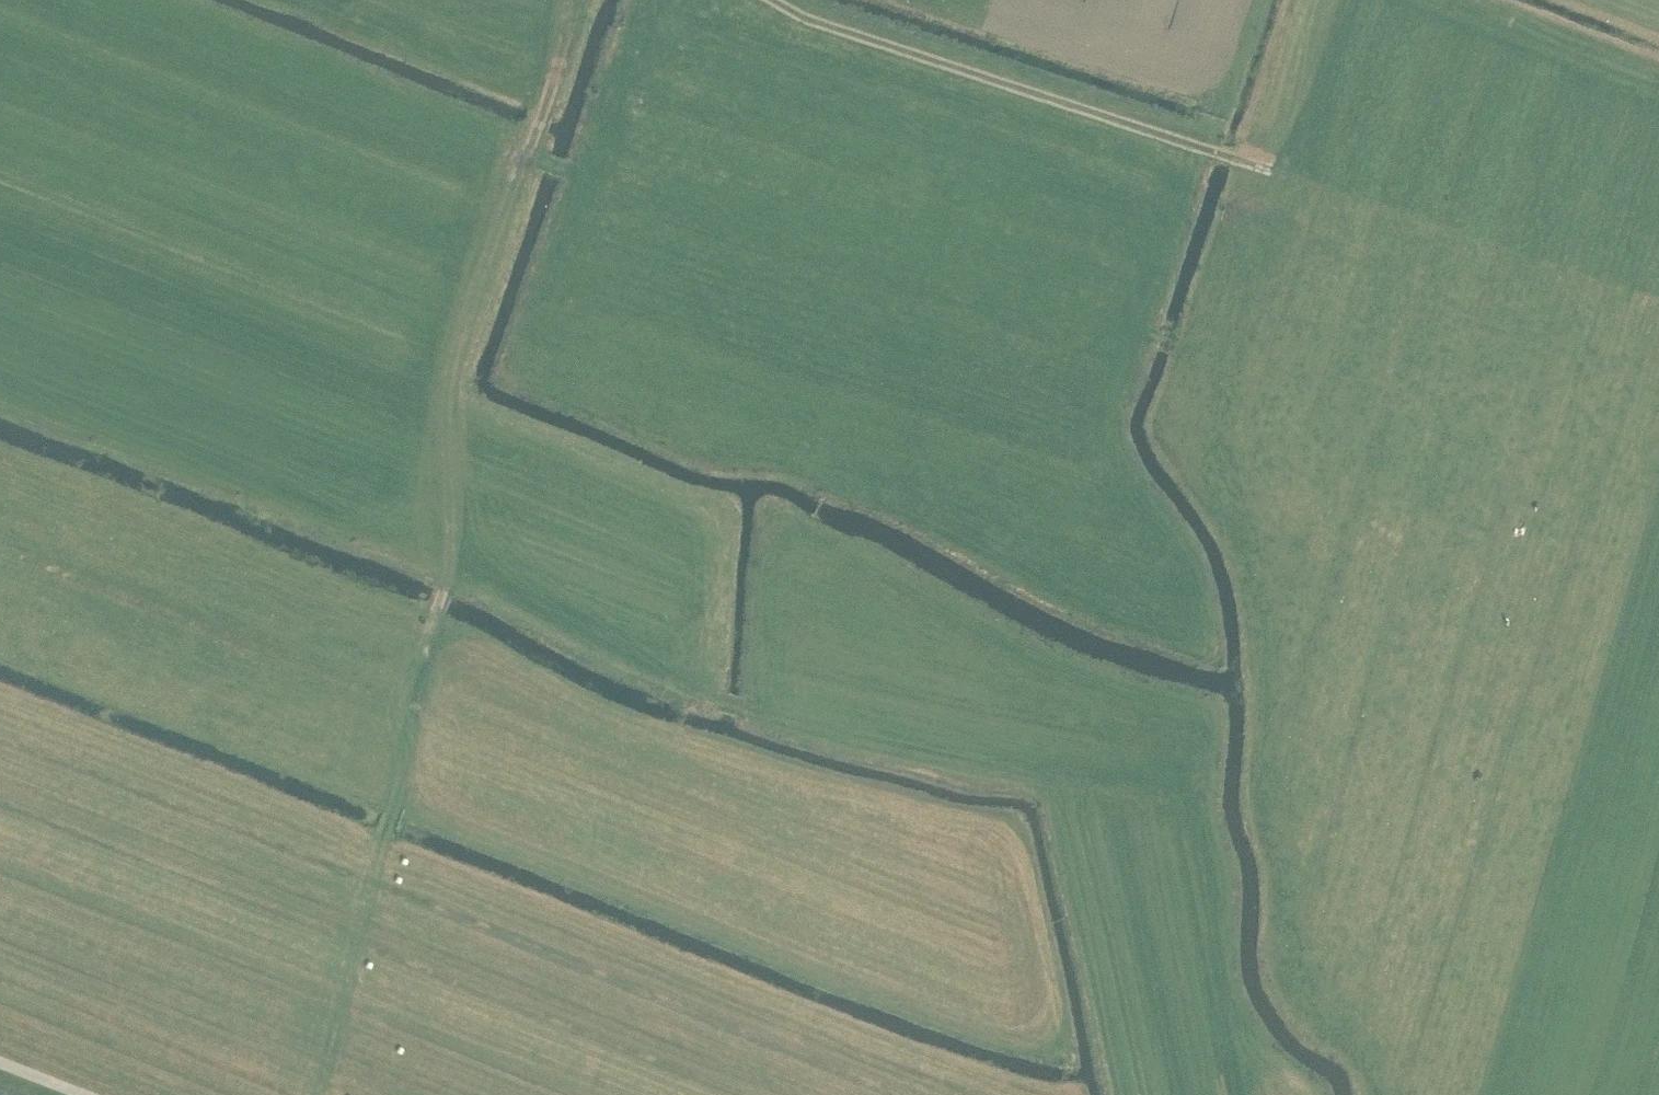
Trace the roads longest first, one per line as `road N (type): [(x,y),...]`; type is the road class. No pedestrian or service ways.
road 1 (track): [(776,0),(804,16),(1263,167)]

